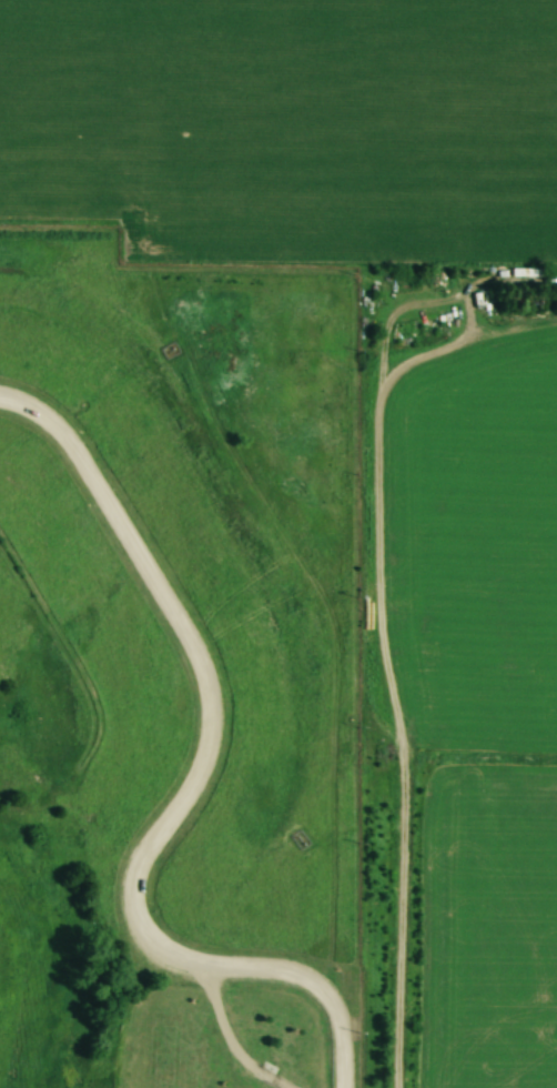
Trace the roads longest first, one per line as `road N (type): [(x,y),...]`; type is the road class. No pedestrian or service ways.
road 1 (track): [(406,1087),(416,625)]

